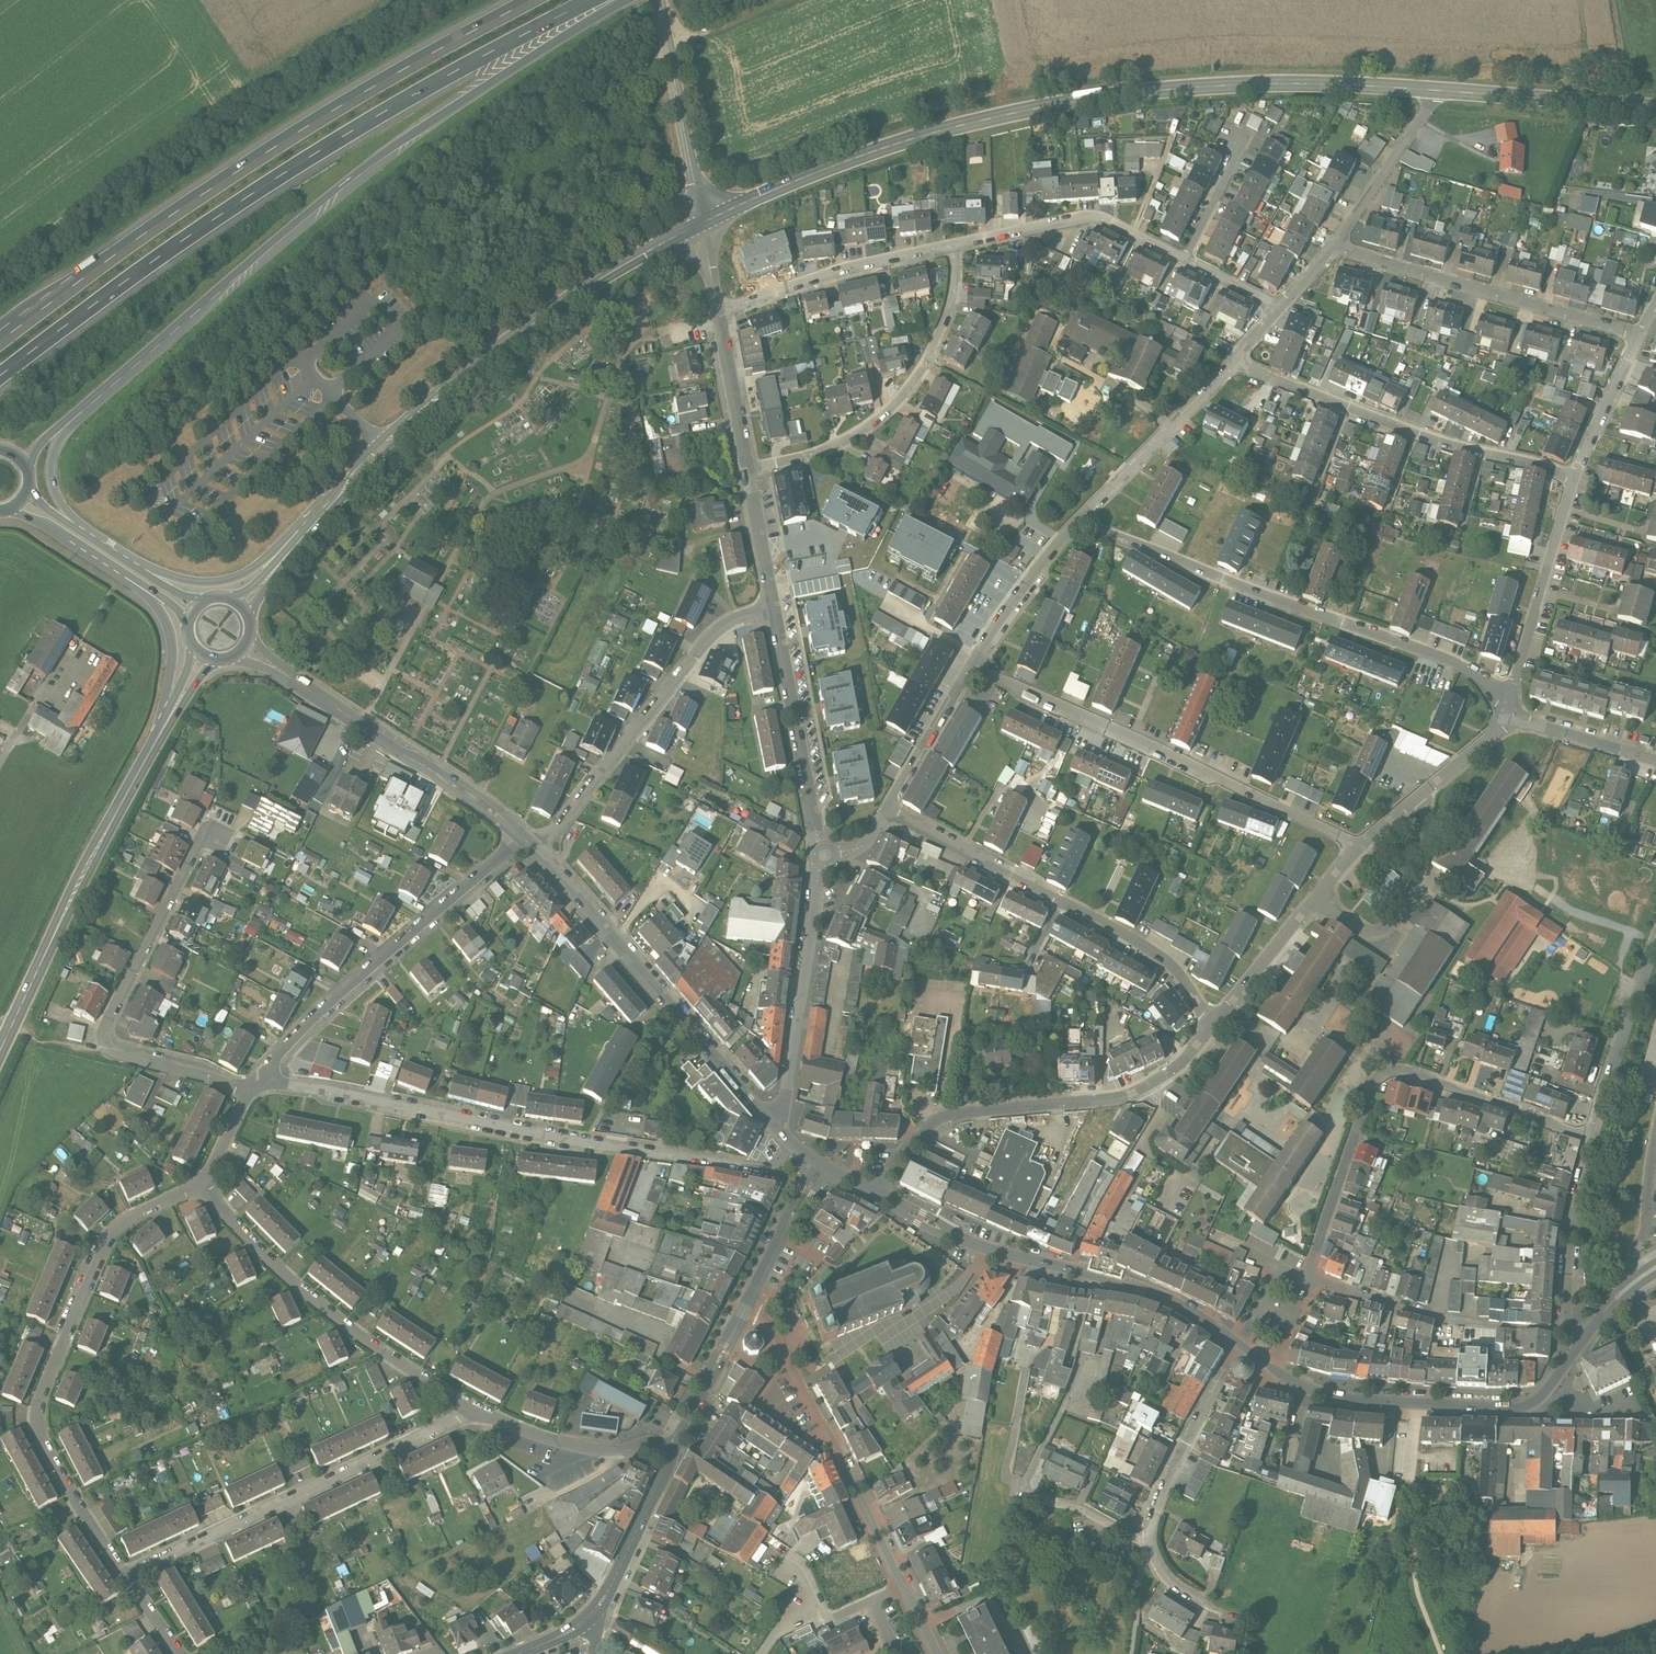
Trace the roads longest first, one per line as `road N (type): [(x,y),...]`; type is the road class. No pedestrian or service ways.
road 1 (secondary): [(1438,91),(1222,86),(1033,109),(886,149),(703,222)]
road 2 (motorway): [(0,380),(243,197),(412,94),(602,0)]
road 3 (motorway): [(79,414),(333,197),(615,0)]
road 4 (motorway): [(537,0),(401,66),(221,177),(0,341)]
road 5 (residential): [(255,1085),(759,1167),(795,1148)]
road 6 (secondary): [(703,222),(596,283),(470,372),(383,450),(285,555)]
road 7 (residential): [(199,1187),(116,1228),(40,1395),(44,1448),(125,1577)]
road 8 (residential): [(1508,708),(1463,669),(1423,651),(1077,523)]
road 9 (residential): [(1589,1138),(1391,1071),(1375,1086),(1301,1279)]
road 10 (residential): [(1358,847),(971,666)]
road 11 (residential): [(937,1653),(754,1290)]
road 12 (residential): [(217,832),(194,855),(105,1049),(255,1085)]
road 13 (residential): [(1212,1026),(1184,1061),(1131,1094),(944,1119),(921,1135),(877,1195)]
road 14 (tertiary): [(877,1195),(985,1250),(1151,1292),(1240,1347)]
road 15 (residential): [(888,811),(1152,950),(1187,983),(1212,1026)]
road 16 (tertiary): [(1240,1347),(1305,1387),(1420,1405),(1526,1404),(1544,1396),(1582,1341)]
road 17 (residential): [(125,1577),(471,1413)]
road 18 (residential): [(522,836),(349,987),(255,1085)]
road 19 (tertiary): [(539,851),(776,1125)]
road 20 (residential): [(1236,360),(1444,441),(1574,474)]
road 21 (residential): [(471,1413),(282,1273),(199,1187)]
road 22 (secondary): [(158,737),(0,1050)]
road 23 (residential): [(954,245),(1073,221),(1112,223),(1281,308)]
road 24 (residential): [(775,609),(717,631),(539,851)]
road 25 (residential): [(751,470),(830,450),(905,394),(947,310),(954,245)]
road 26 (residential): [(1333,246),(1639,337)]
road 27 (tertiary): [(288,676),(522,836)]
road 28 (residential): [(826,856),(776,1125)]
road 29 (residential): [(1301,1279),(1441,1319),(1567,1329)]
road 30 (residential): [(826,856),(775,609)]
road 31 (residential): [(1574,474),(1508,708)]
road 32 (residential): [(721,312),(846,269),(954,245)]
road 33 (residential): [(1358,847),(1212,1026)]
road 34 (residential): [(1236,360),(1077,523)]
road 35 (secondary): [(703,222),(660,0)]
road 36 (residential): [(1149,1543),(1153,1510),(1240,1347)]
road 37 (secondary): [(1655,109),(1438,91)]
road 38 (residential): [(471,1413),(585,1448),(650,1443),(676,1451)]
road 39 (residential): [(1508,708),(1495,734),(1358,847)]
road 40 (residential): [(1655,951),(1589,1138)]
road 41 (residential): [(1589,1138),(1567,1329)]
road 42 (residential): [(1438,91),(1333,246)]
road 43 (residential): [(676,1451),(597,1620)]
road 44 (secondary): [(121,573),(158,609),(171,643),(158,737)]
road 45 (residential): [(754,1290),(676,1451)]
road 46 (residential): [(1077,523),(971,666)]
road 47 (residential): [(971,666),(888,811)]
road 48 (residential): [(1655,764),(1529,726),(1508,708)]
road 49 (residential): [(721,312),(750,462)]
road 50 (residential): [(1639,337),(1574,474)]
road 51 (secondary): [(285,555),(220,581),(141,567)]
road 52 (residential): [(775,609),(751,470)]
road 53 (residential): [(1640,1274),(1635,1259),(1655,1136)]
road 54 (residential): [(1025,1367),(1006,1480),(1027,1495)]
road 55 (residential): [(817,1169),(754,1290)]
road 56 (residential): [(1149,1543),(1027,1495)]
road 57 (motorway): [(81,528),(56,494),(50,469),(79,414)]
road 58 (secondary): [(10,511),(121,573)]
road 59 (residential): [(1244,1617),(1179,1590),(1149,1543)]
road 60 (track): [(667,37),(717,28),(781,0)]

